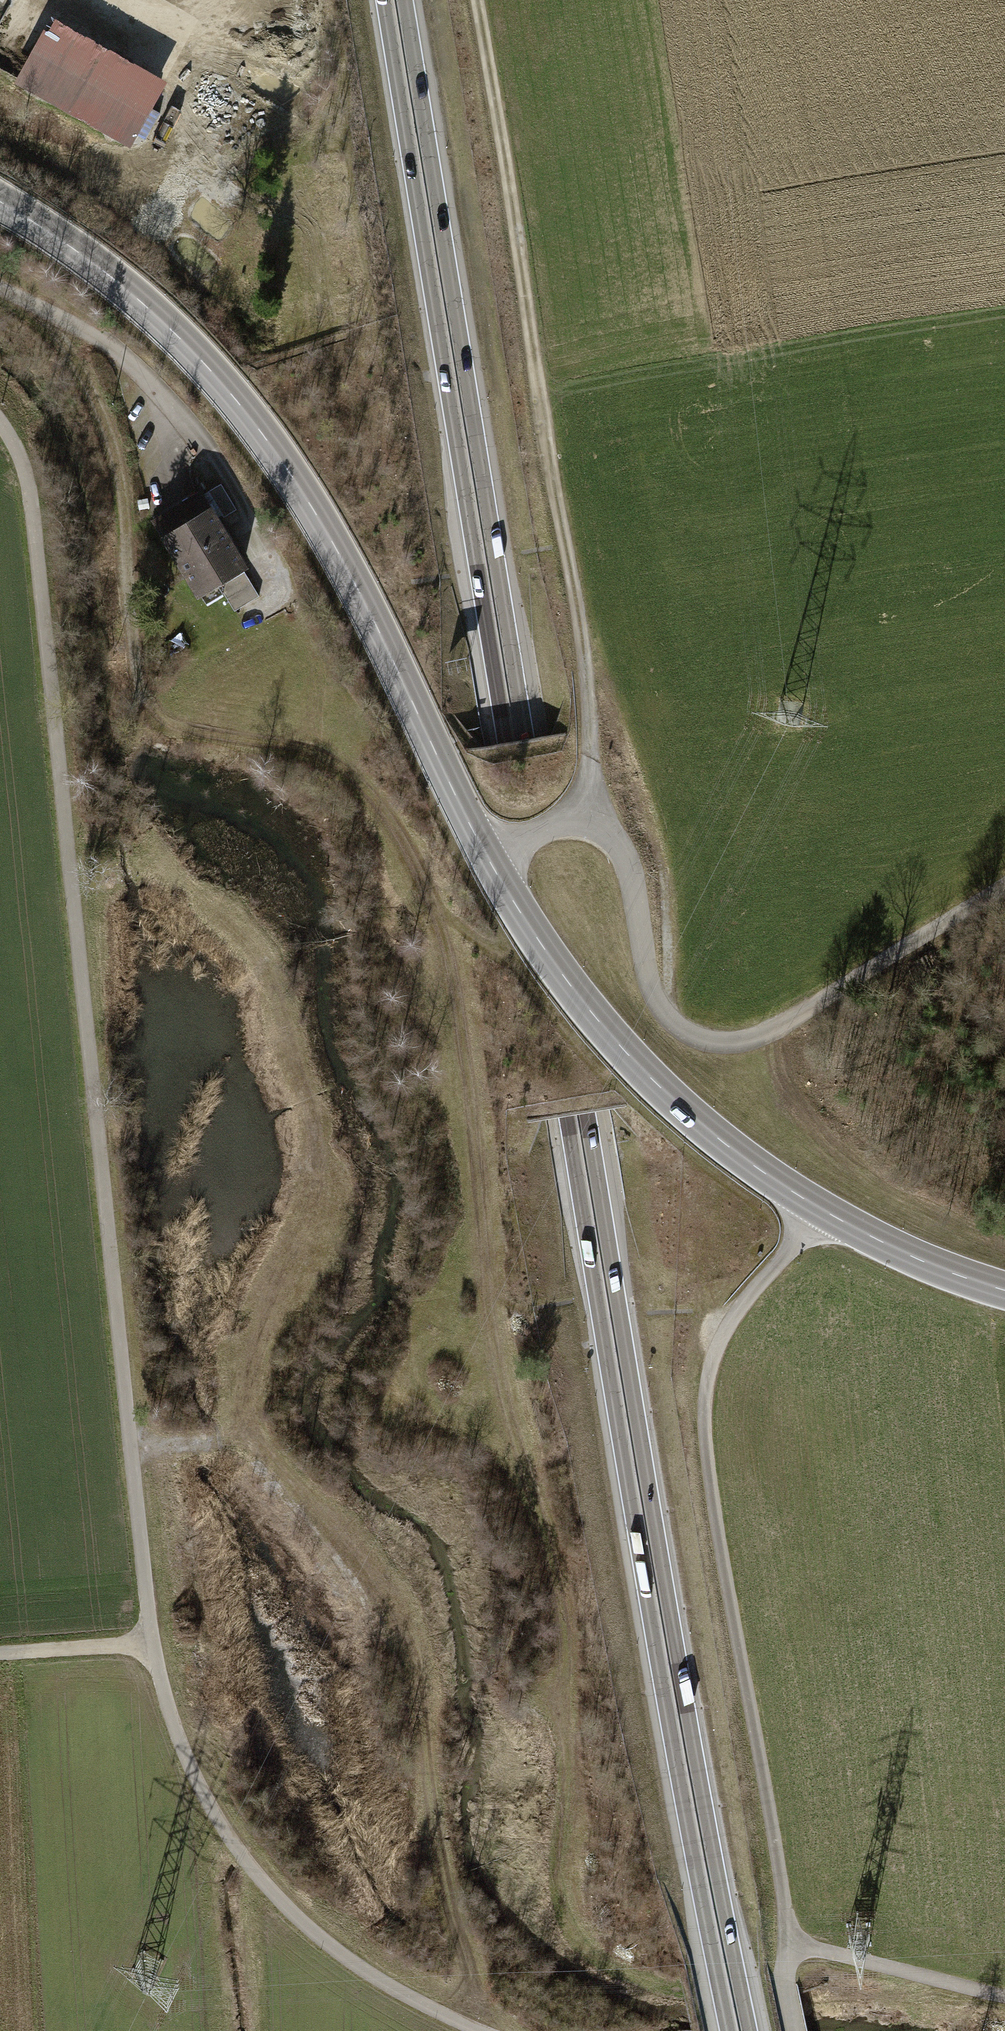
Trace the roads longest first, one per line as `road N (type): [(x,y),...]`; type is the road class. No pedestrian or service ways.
road 1 (trunk): [(750,2030),(655,1525),(405,0)]
road 2 (trunk): [(385,0),(636,1529),(730,2030)]
road 3 (trunk): [(802,2030),(701,1535),(668,1330),(597,726),(468,0)]
road 4 (track): [(0,427),(23,470),(32,513),(142,1574),(163,1692),(214,1815),(280,1905),(371,1979),(474,2030)]
road 5 (primary): [(0,202),(151,311),(272,448),(344,563),(488,861),(605,1031),(739,1157),(821,1211),(896,1250),(1004,1290)]
road 6 (track): [(439,926),(457,980),(508,1415),(557,1592),(567,1783),(554,1861),(570,1919),(601,1957)]
road 7 (track): [(586,818),(587,679),(476,0)]
road 8 (track): [(30,301),(86,385),(120,475),(138,669),(156,711),(196,729),(295,743),(344,768),(368,789),(419,867),(439,926)]
road 9 (track): [(1004,890),(782,1030),(723,1043),(678,1025),(658,1000),(622,852),(586,818),(488,861)]
road 10 (track): [(710,1371),(708,1467),(790,1947)]
road 11 (track): [(584,662),(603,689),(663,864),(669,1013)]
road 12 (track): [(790,1947),(1004,1995)]
road 13 (track): [(821,1211),(748,1298),(710,1371)]
road 14 (track): [(199,0),(195,15),(140,38),(67,0)]
road 15 (track): [(152,1645),(0,1654)]

